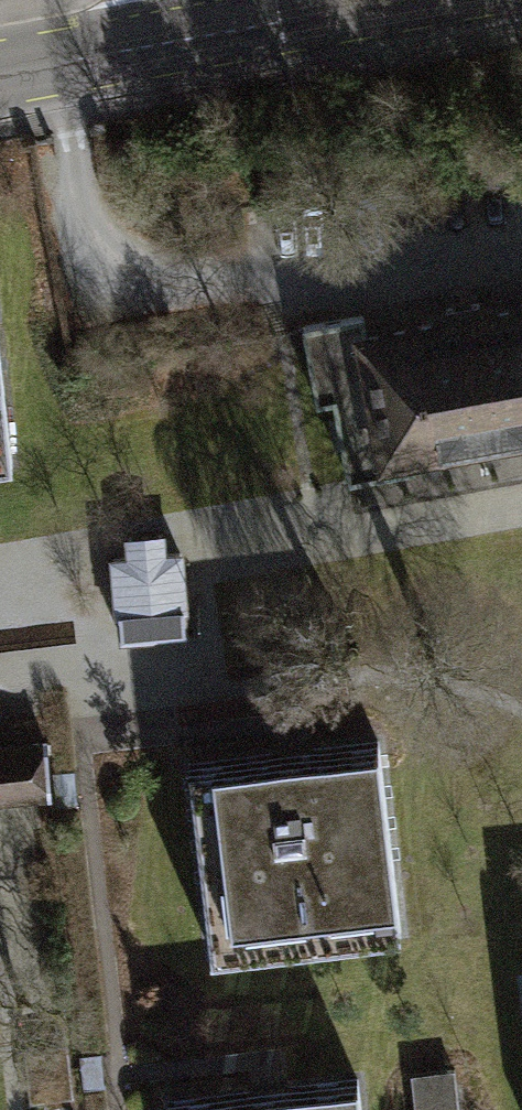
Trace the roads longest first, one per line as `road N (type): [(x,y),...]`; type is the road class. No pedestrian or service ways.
road 1 (secondary): [(183,34),(375,0)]
road 2 (secondary): [(0,66),(183,34)]

